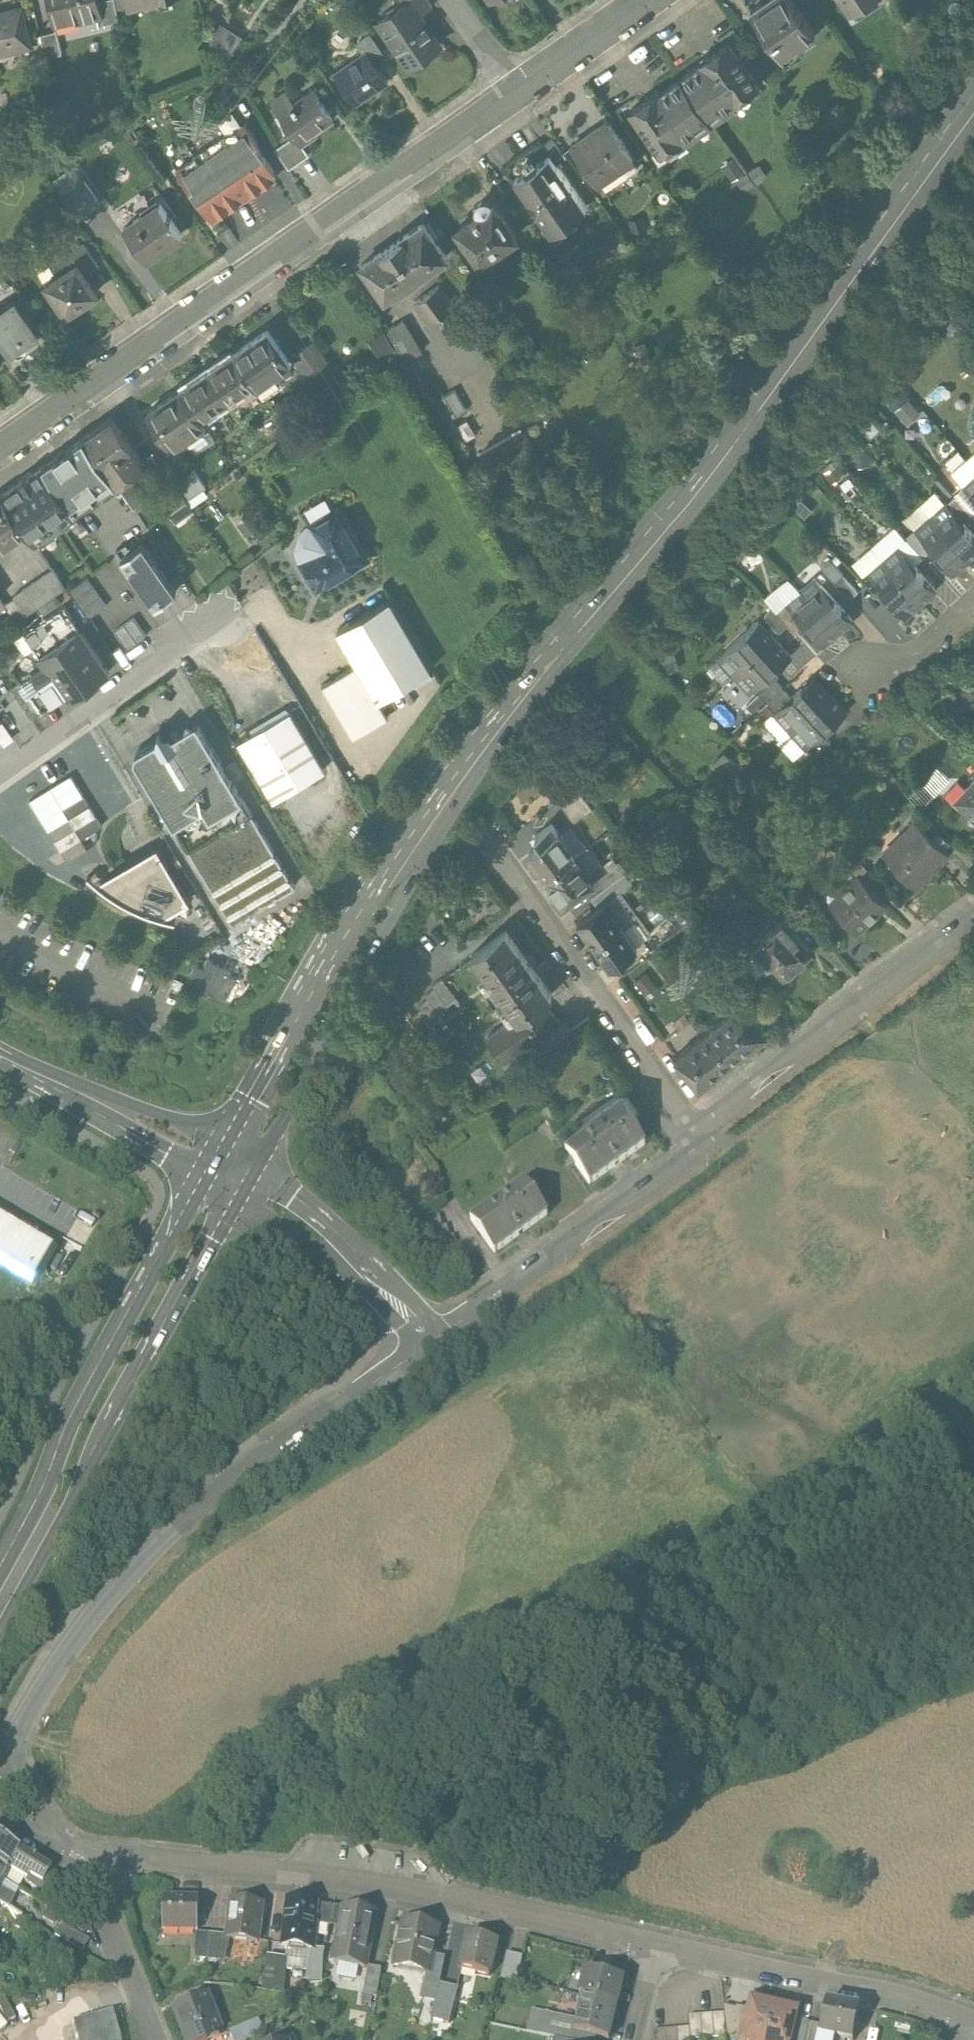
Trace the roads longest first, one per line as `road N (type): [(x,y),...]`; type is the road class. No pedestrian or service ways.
road 1 (primary): [(226,1166),(416,836),(770,393),(973,110)]
road 2 (residential): [(0,451),(513,98)]
road 3 (residential): [(10,1729),(148,1543),(212,1483),(430,1329)]
road 4 (residential): [(656,1935),(381,1875),(79,1843)]
road 5 (primary): [(0,1593),(226,1166)]
road 6 (residential): [(692,1145),(973,927)]
road 7 (residential): [(692,1145),(494,863)]
road 8 (residential): [(973,2020),(894,1991),(656,1935)]
road 9 (residential): [(430,1329),(692,1145)]
road 10 (unclassified): [(226,1166),(315,1218),(430,1329)]
road 11 (residential): [(0,777),(210,625)]
road 12 (primary): [(0,1051),(226,1166)]
road 13 (residential): [(158,2039),(79,1843)]
road 14 (residential): [(513,98),(653,0)]
road 15 (residential): [(79,1843),(10,1729)]
road 16 (residential): [(973,603),(925,648),(871,678)]

